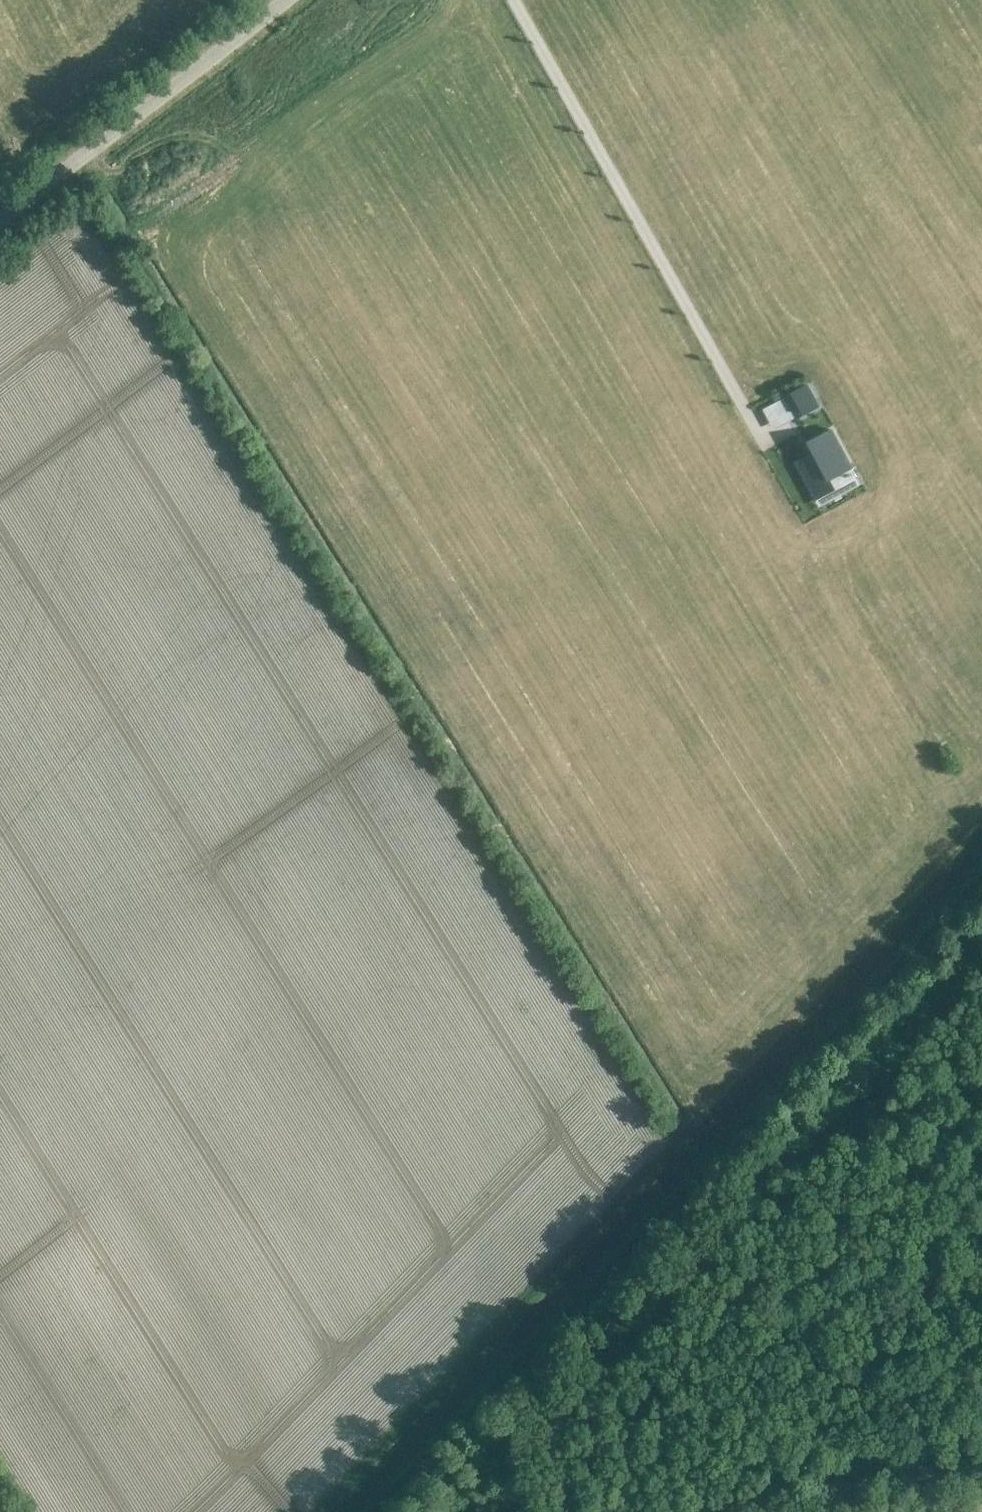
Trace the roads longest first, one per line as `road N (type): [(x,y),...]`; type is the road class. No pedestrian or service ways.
road 1 (track): [(919,952),(376,1511)]
road 2 (unclassified): [(0,220),(282,0)]

